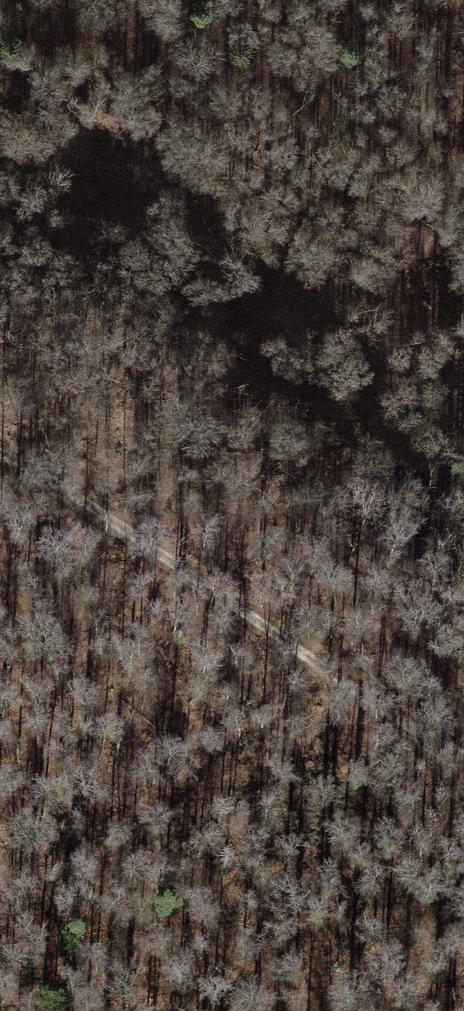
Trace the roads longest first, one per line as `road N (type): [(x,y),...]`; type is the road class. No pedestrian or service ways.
road 1 (track): [(0,447),(399,717),(463,749)]
road 2 (track): [(0,84),(188,150),(416,245)]
road 3 (track): [(0,871),(102,828),(313,655)]

